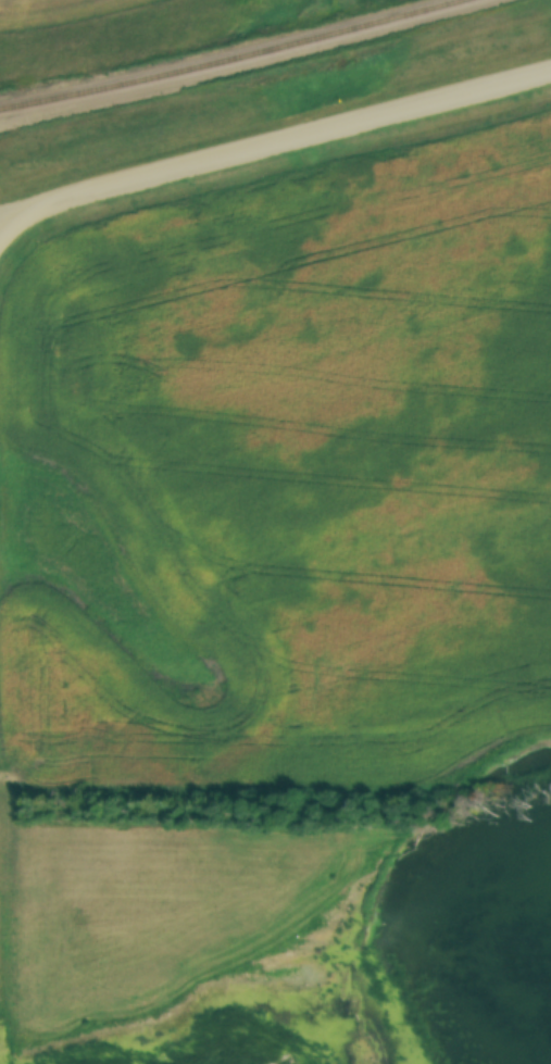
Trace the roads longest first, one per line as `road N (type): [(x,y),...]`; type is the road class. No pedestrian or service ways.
road 1 (tertiary): [(0,214),(550,65)]

